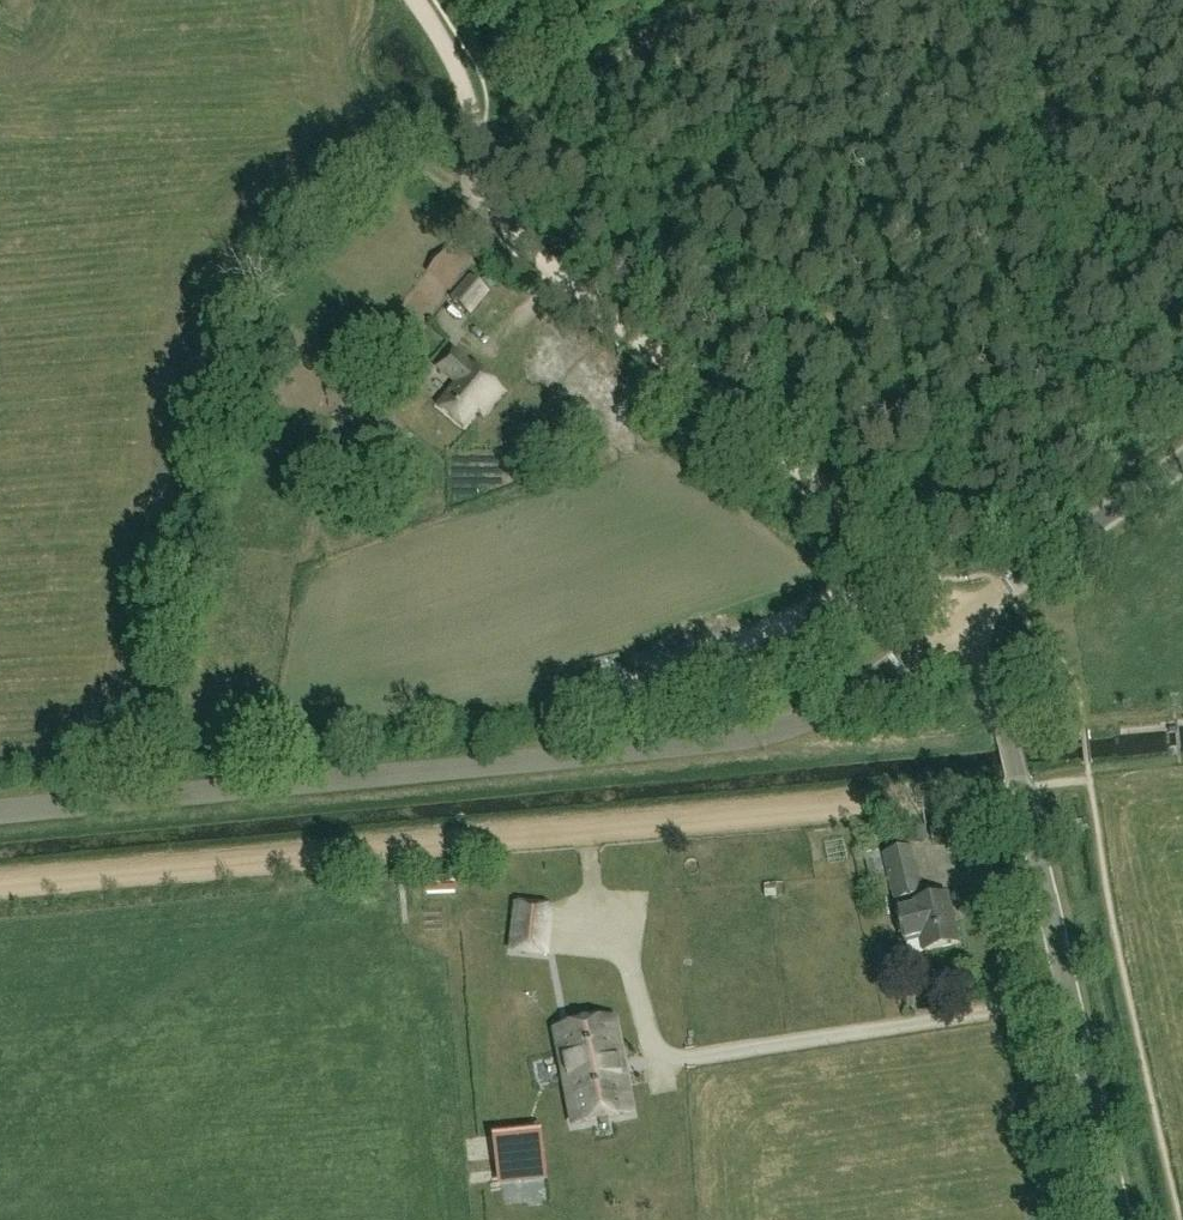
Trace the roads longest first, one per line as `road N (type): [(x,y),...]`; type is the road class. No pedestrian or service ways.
road 1 (track): [(0,889),(1021,789)]
road 2 (unclassified): [(0,812),(756,734),(818,714),(960,619)]
road 3 (track): [(475,141),(497,208),(538,254),(926,567)]
road 4 (unclassified): [(1121,1219),(1006,732),(960,619)]
road 5 (unclassified): [(960,619),(1182,461)]
road 6 (track): [(475,141),(558,101),(703,0)]
road 7 (track): [(411,0),(452,58),(475,141)]

